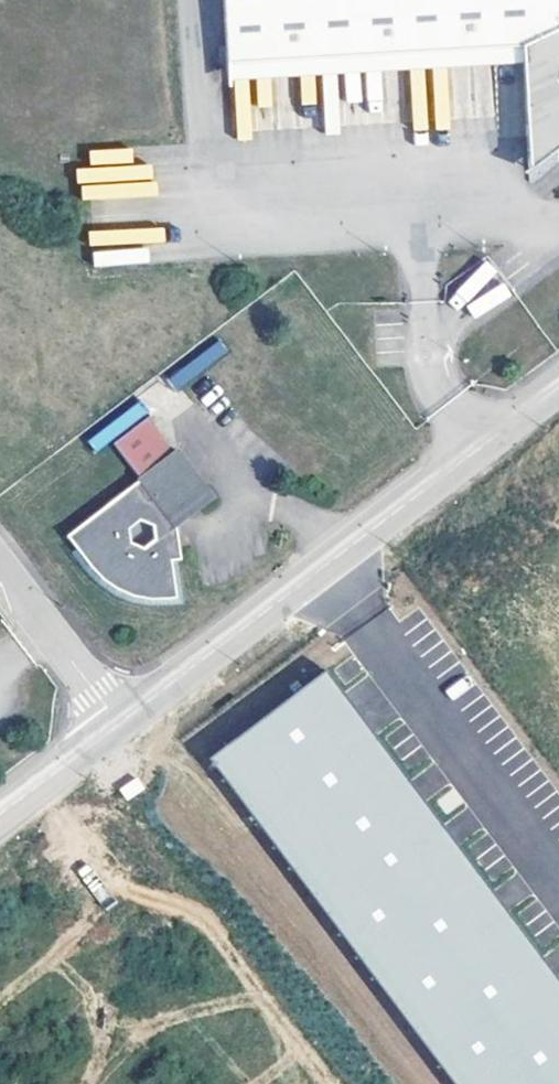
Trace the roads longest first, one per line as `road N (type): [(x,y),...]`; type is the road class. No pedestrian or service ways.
road 1 (unclassified): [(558,387),(122,725)]
road 2 (unclassified): [(122,725),(0,568)]
road 3 (unclassified): [(122,725),(0,818)]

